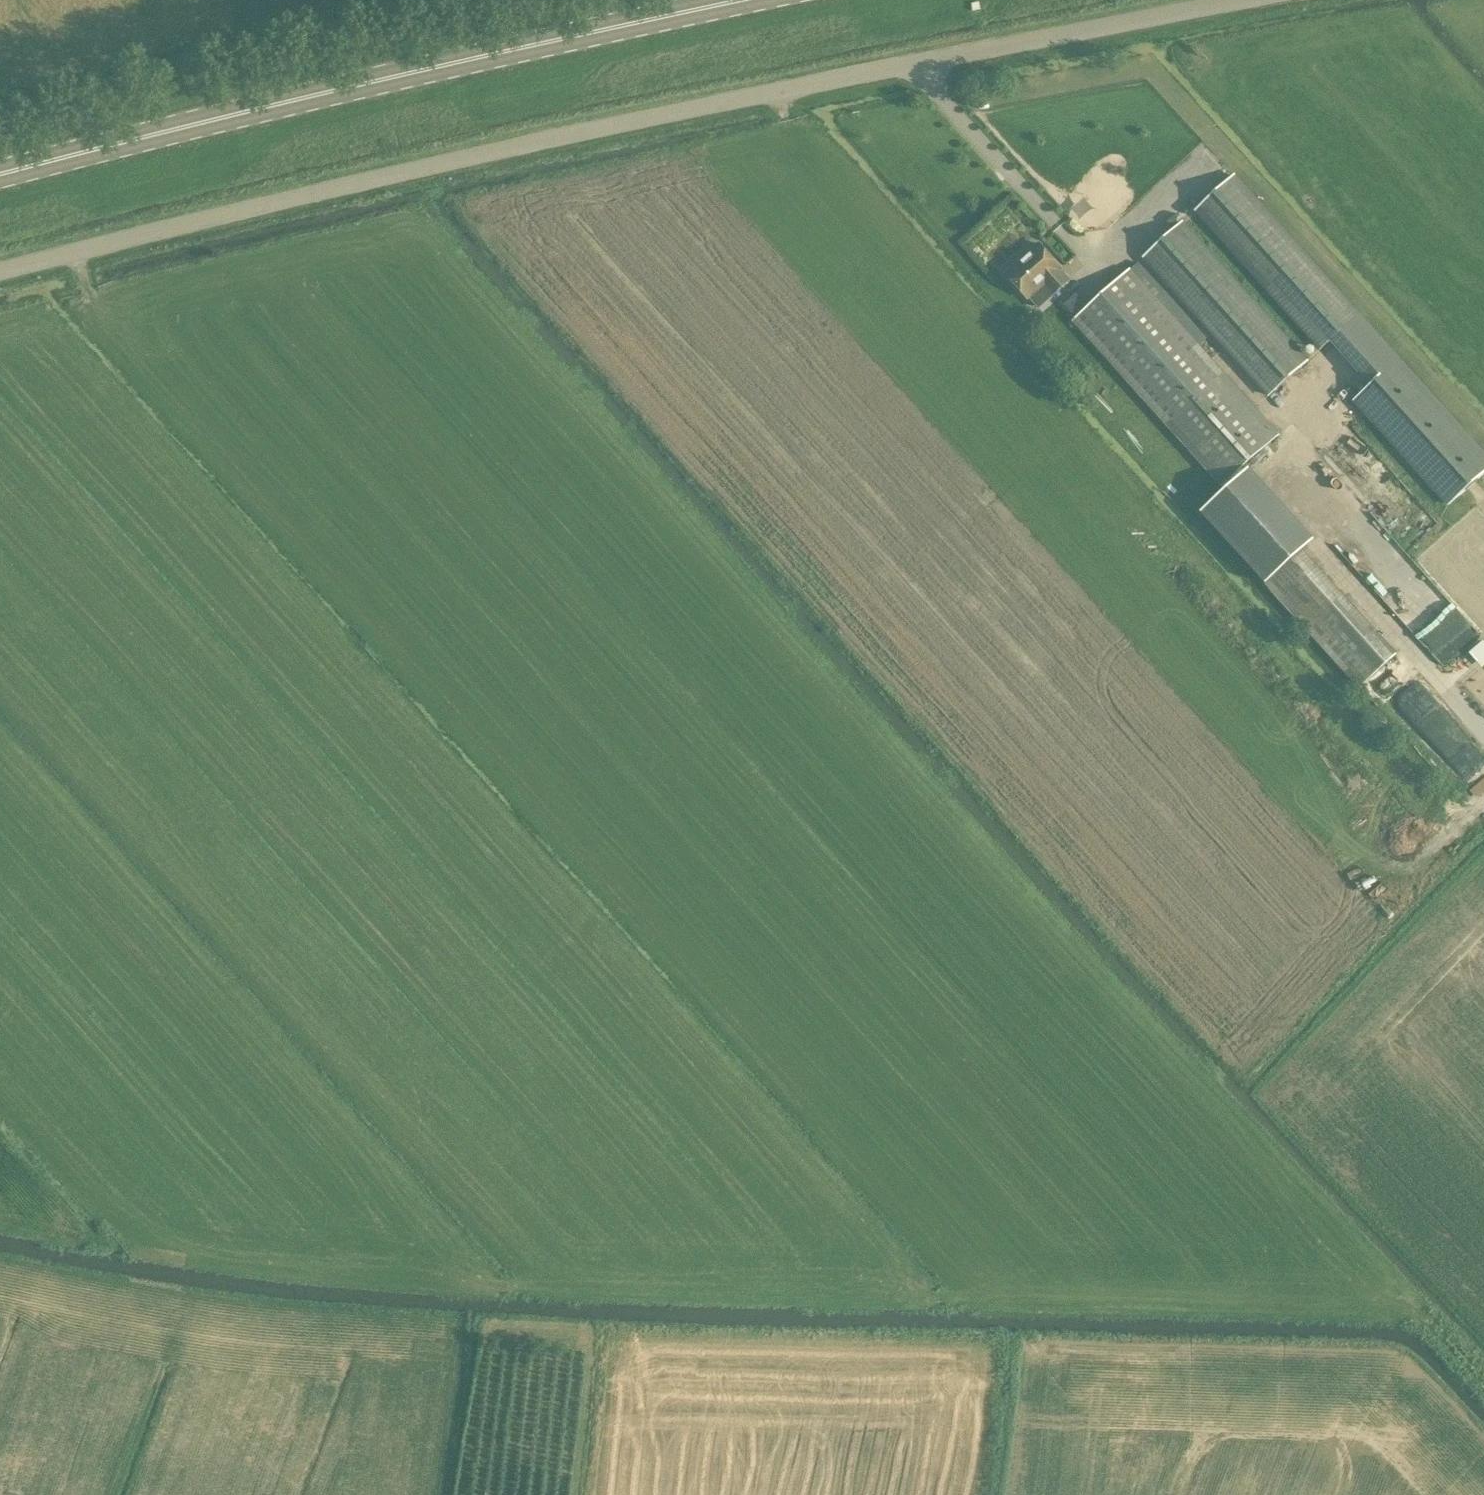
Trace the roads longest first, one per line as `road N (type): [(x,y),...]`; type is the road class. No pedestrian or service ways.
road 1 (unclassified): [(0,272),(454,161),(1234,0)]
road 2 (primary): [(759,0),(369,82),(0,177)]

